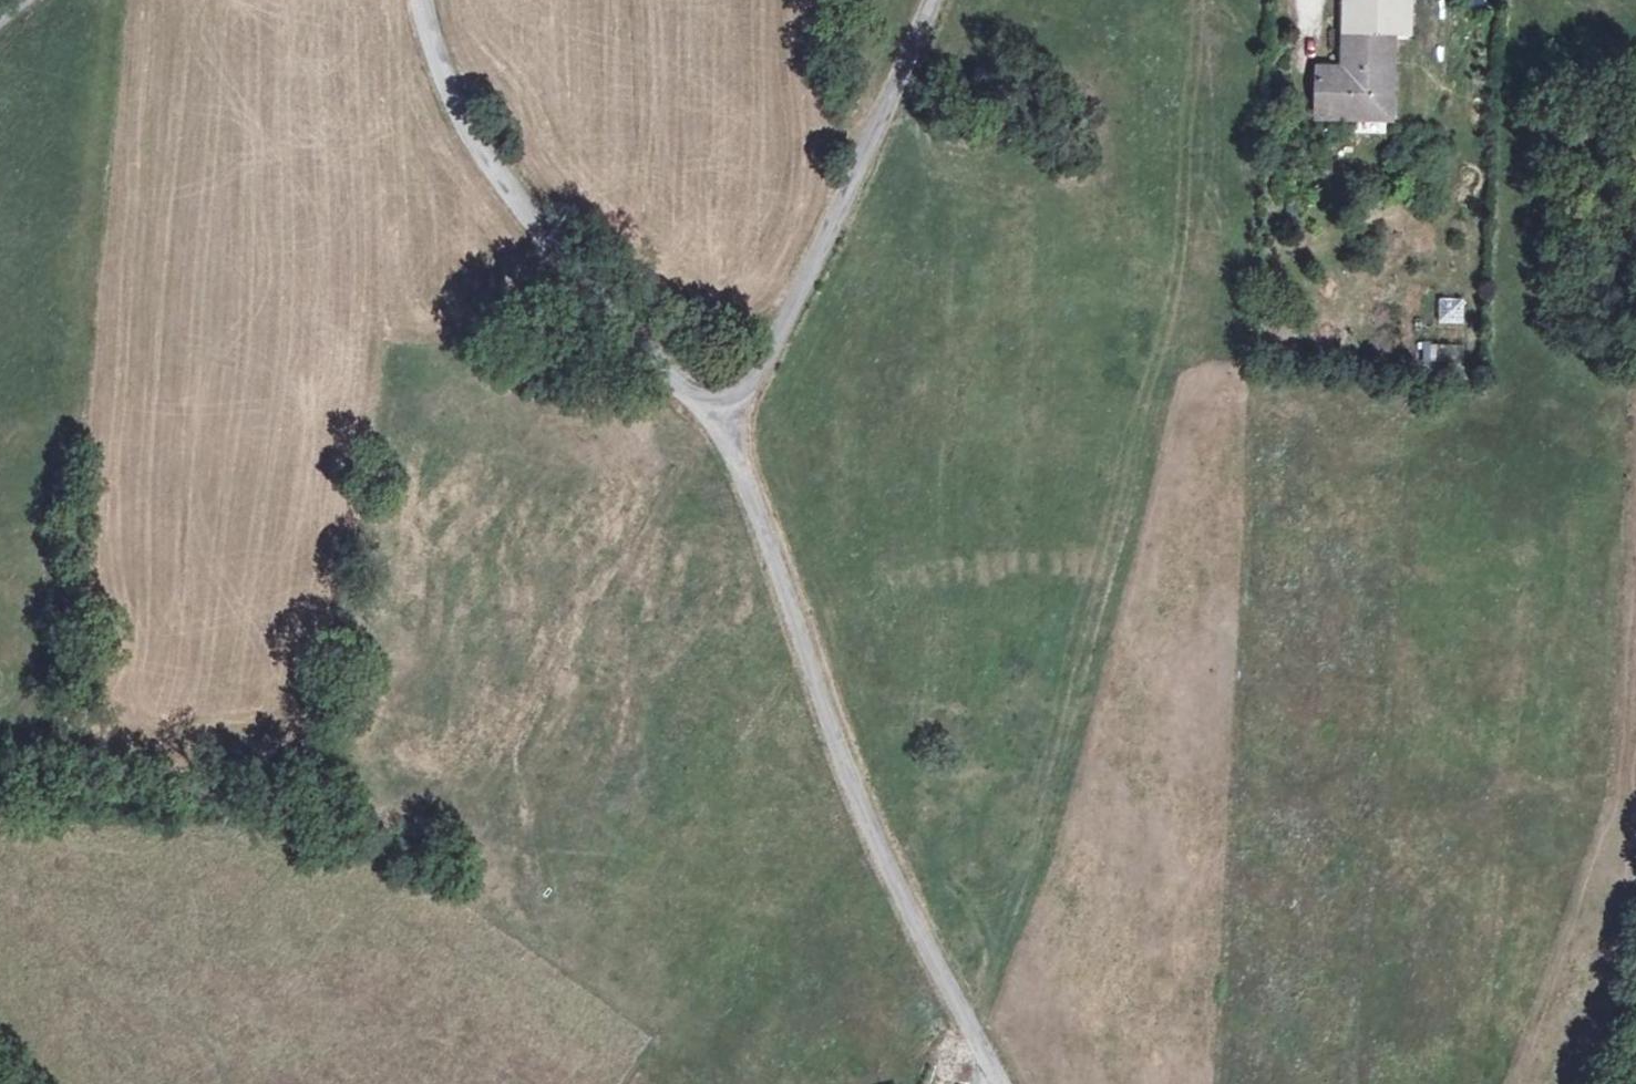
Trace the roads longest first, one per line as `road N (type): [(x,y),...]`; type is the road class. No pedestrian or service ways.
road 1 (unclassified): [(723,414),(866,811),(1006,1083)]
road 2 (unclassified): [(723,414),(713,415),(650,360),(487,154),(447,79),(425,0)]
road 3 (unclassified): [(937,0),(772,360),(735,411),(723,414)]

